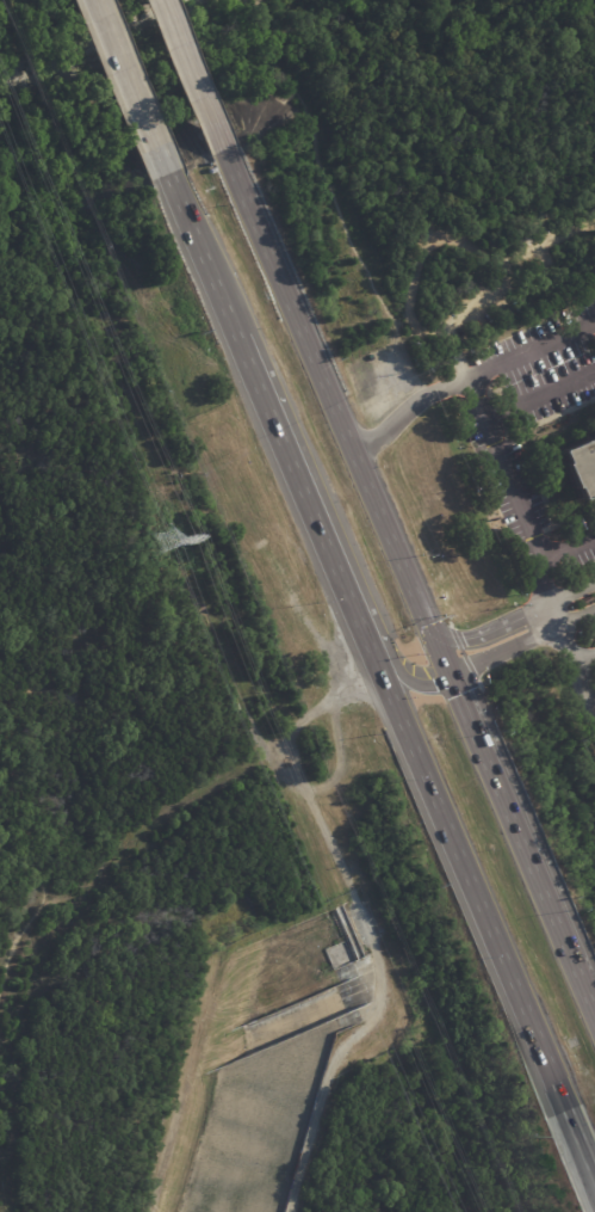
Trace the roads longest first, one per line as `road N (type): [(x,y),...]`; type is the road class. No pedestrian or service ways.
road 1 (trunk): [(452,676),(223,150)]
road 2 (trunk): [(367,642),(585,1148)]
road 3 (trunk): [(594,1001),(452,676)]
road 4 (trunk): [(235,334),(367,642)]
road 5 (trunk): [(92,0),(166,174)]
road 6 (trunk): [(166,174),(235,334)]
road 7 (trunk): [(223,150),(158,0)]
road 8 (residential): [(594,718),(546,604)]

